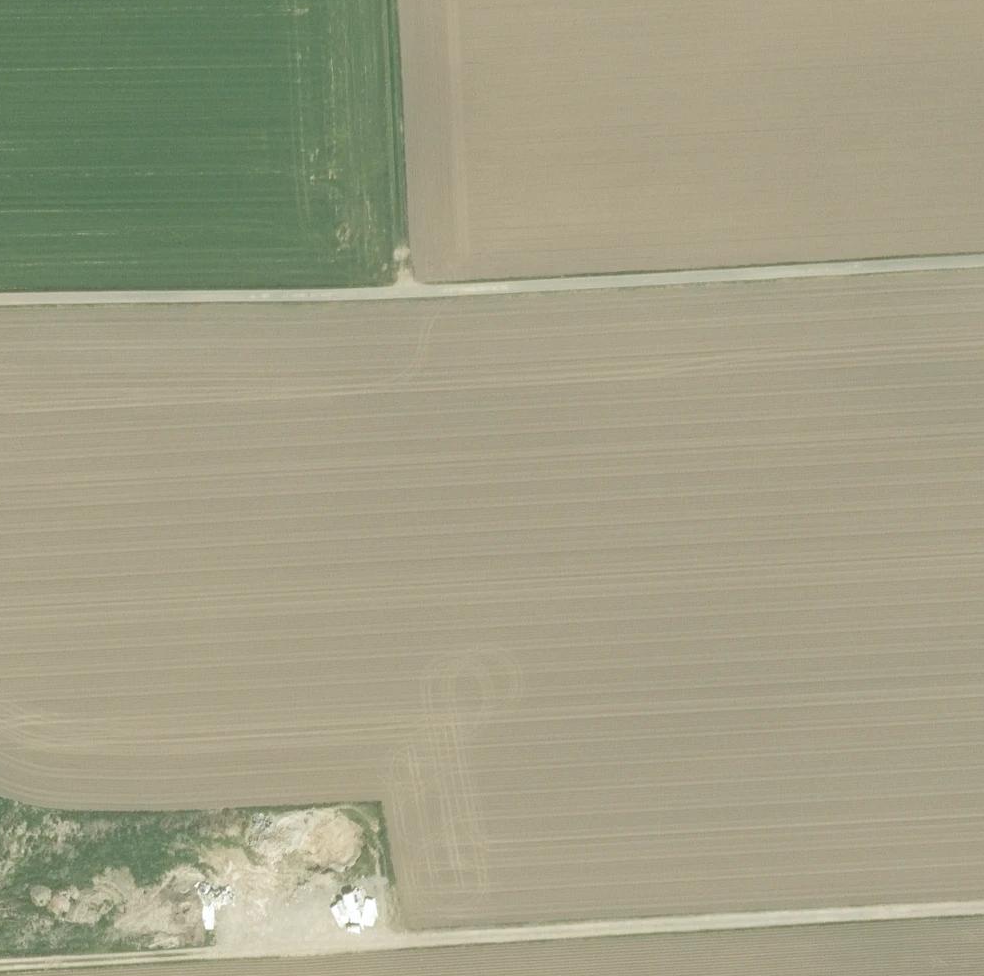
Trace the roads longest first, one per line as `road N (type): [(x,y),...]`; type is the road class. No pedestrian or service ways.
road 1 (track): [(0,963),(983,907)]
road 2 (unclassified): [(0,303),(417,296),(983,268)]
road 3 (track): [(393,0),(417,296)]

